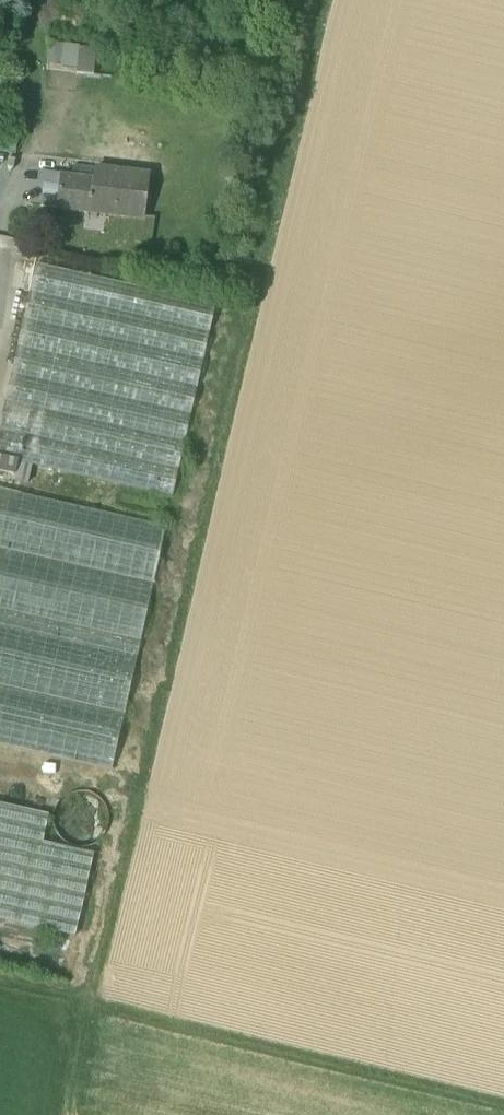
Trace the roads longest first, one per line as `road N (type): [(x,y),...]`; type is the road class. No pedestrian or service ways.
road 1 (track): [(318,0),(68,1114)]
road 2 (track): [(0,984),(503,1102)]

